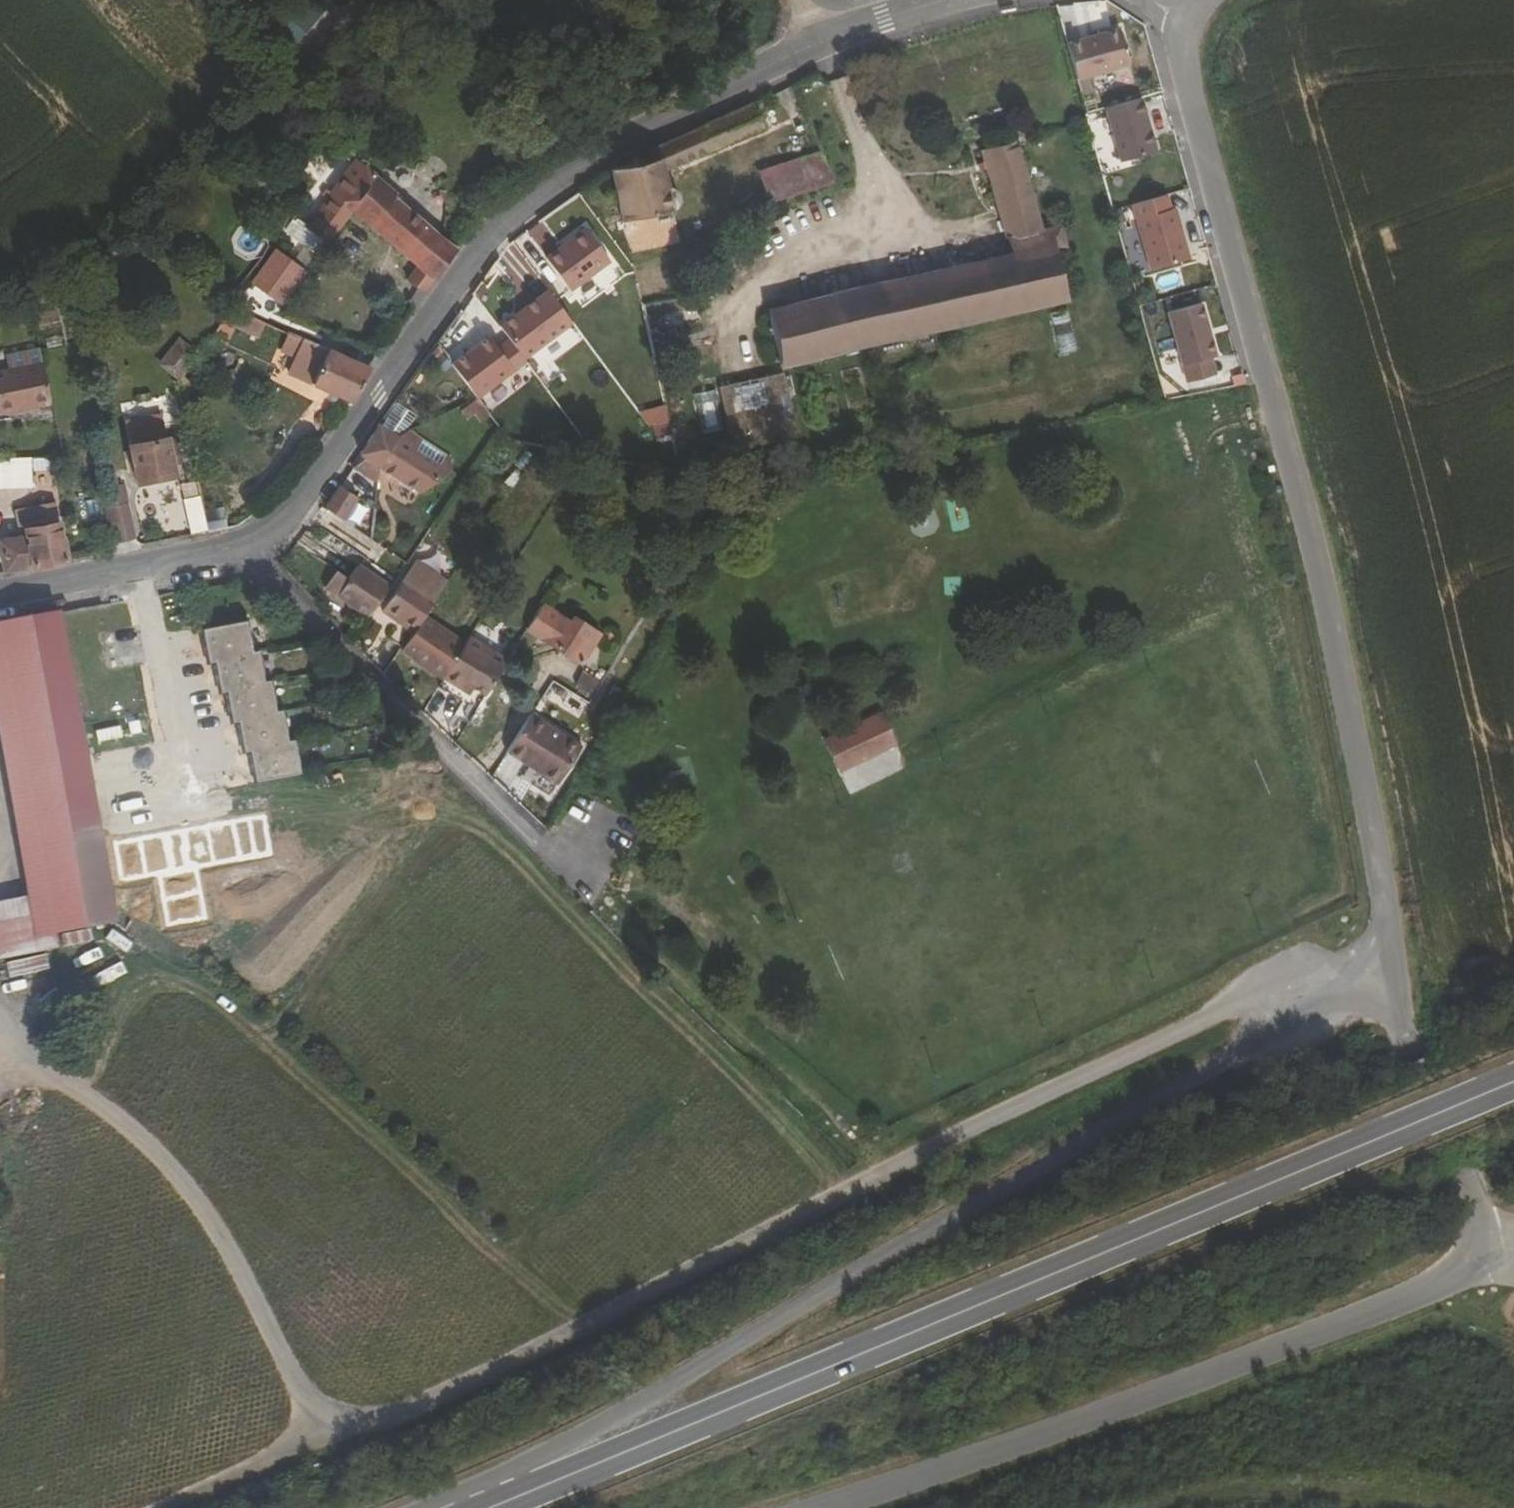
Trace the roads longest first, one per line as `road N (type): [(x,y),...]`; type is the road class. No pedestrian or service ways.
road 1 (track): [(1391,935),(377,1423),(182,1507)]
road 2 (tertiary): [(1513,1082),(534,1491)]
road 3 (unclassified): [(1397,976),(1279,1030),(559,1452),(534,1491)]
road 4 (residential): [(1397,976),(1319,563),(1183,54),(1187,17)]
road 5 (tertiary): [(815,41),(597,159),(507,220),(428,319),(321,480),(286,523),(242,545)]
road 6 (unclassified): [(1489,1240),(1468,1275),(1270,1358),(827,1507)]
road 7 (track): [(322,1447),(215,1227),(117,1118),(30,1067),(0,1019)]
road 8 (residential): [(242,545),(595,897)]
road 9 (unclassified): [(1397,976),(1427,1085),(1489,1212),(1489,1240)]
road 10 (tertiary): [(242,545),(0,594)]
road 11 (tertiary): [(958,0),(815,41)]

